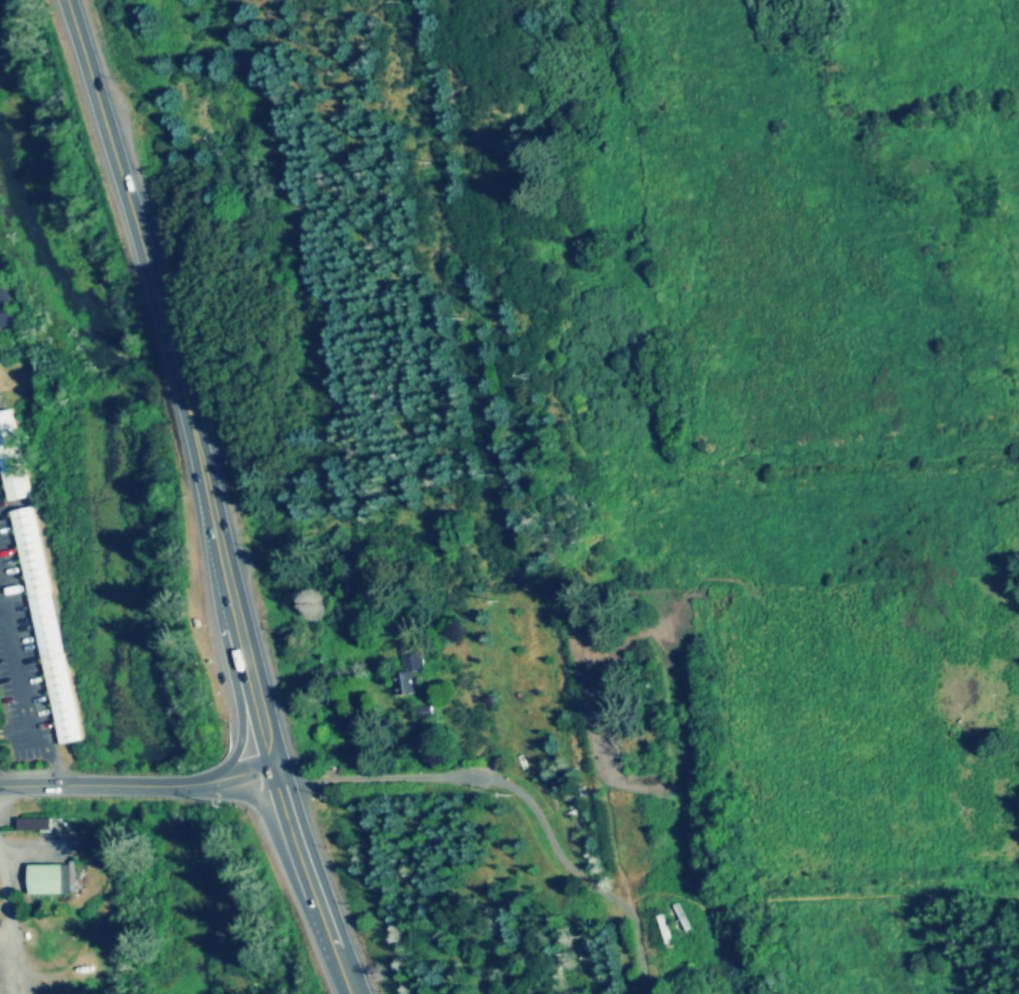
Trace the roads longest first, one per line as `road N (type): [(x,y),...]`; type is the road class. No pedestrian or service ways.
road 1 (trunk): [(358,993),(296,847),(198,441),(67,0)]
road 2 (tertiary): [(0,787),(195,784),(272,764)]

